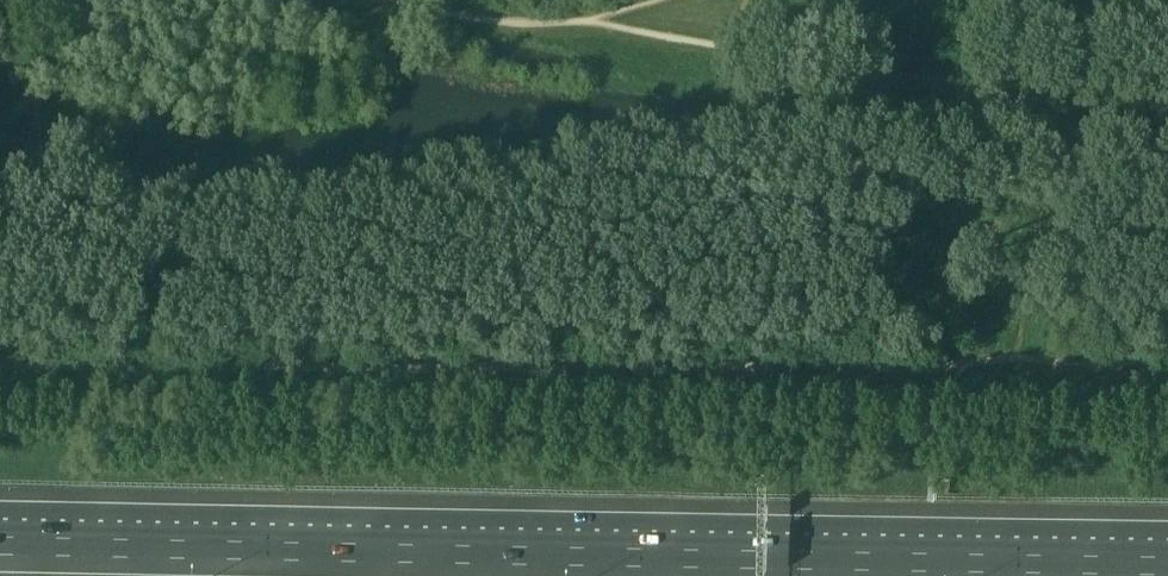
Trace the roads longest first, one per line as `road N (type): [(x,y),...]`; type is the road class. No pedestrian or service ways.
road 1 (motorway): [(1167,565),(0,544)]

